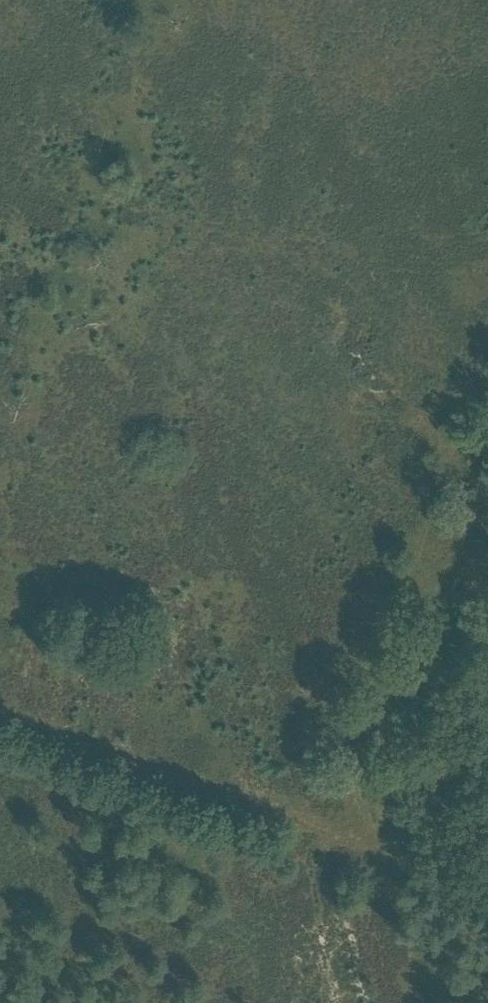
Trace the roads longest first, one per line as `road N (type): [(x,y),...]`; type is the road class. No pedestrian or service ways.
road 1 (track): [(0,707),(487,894)]

